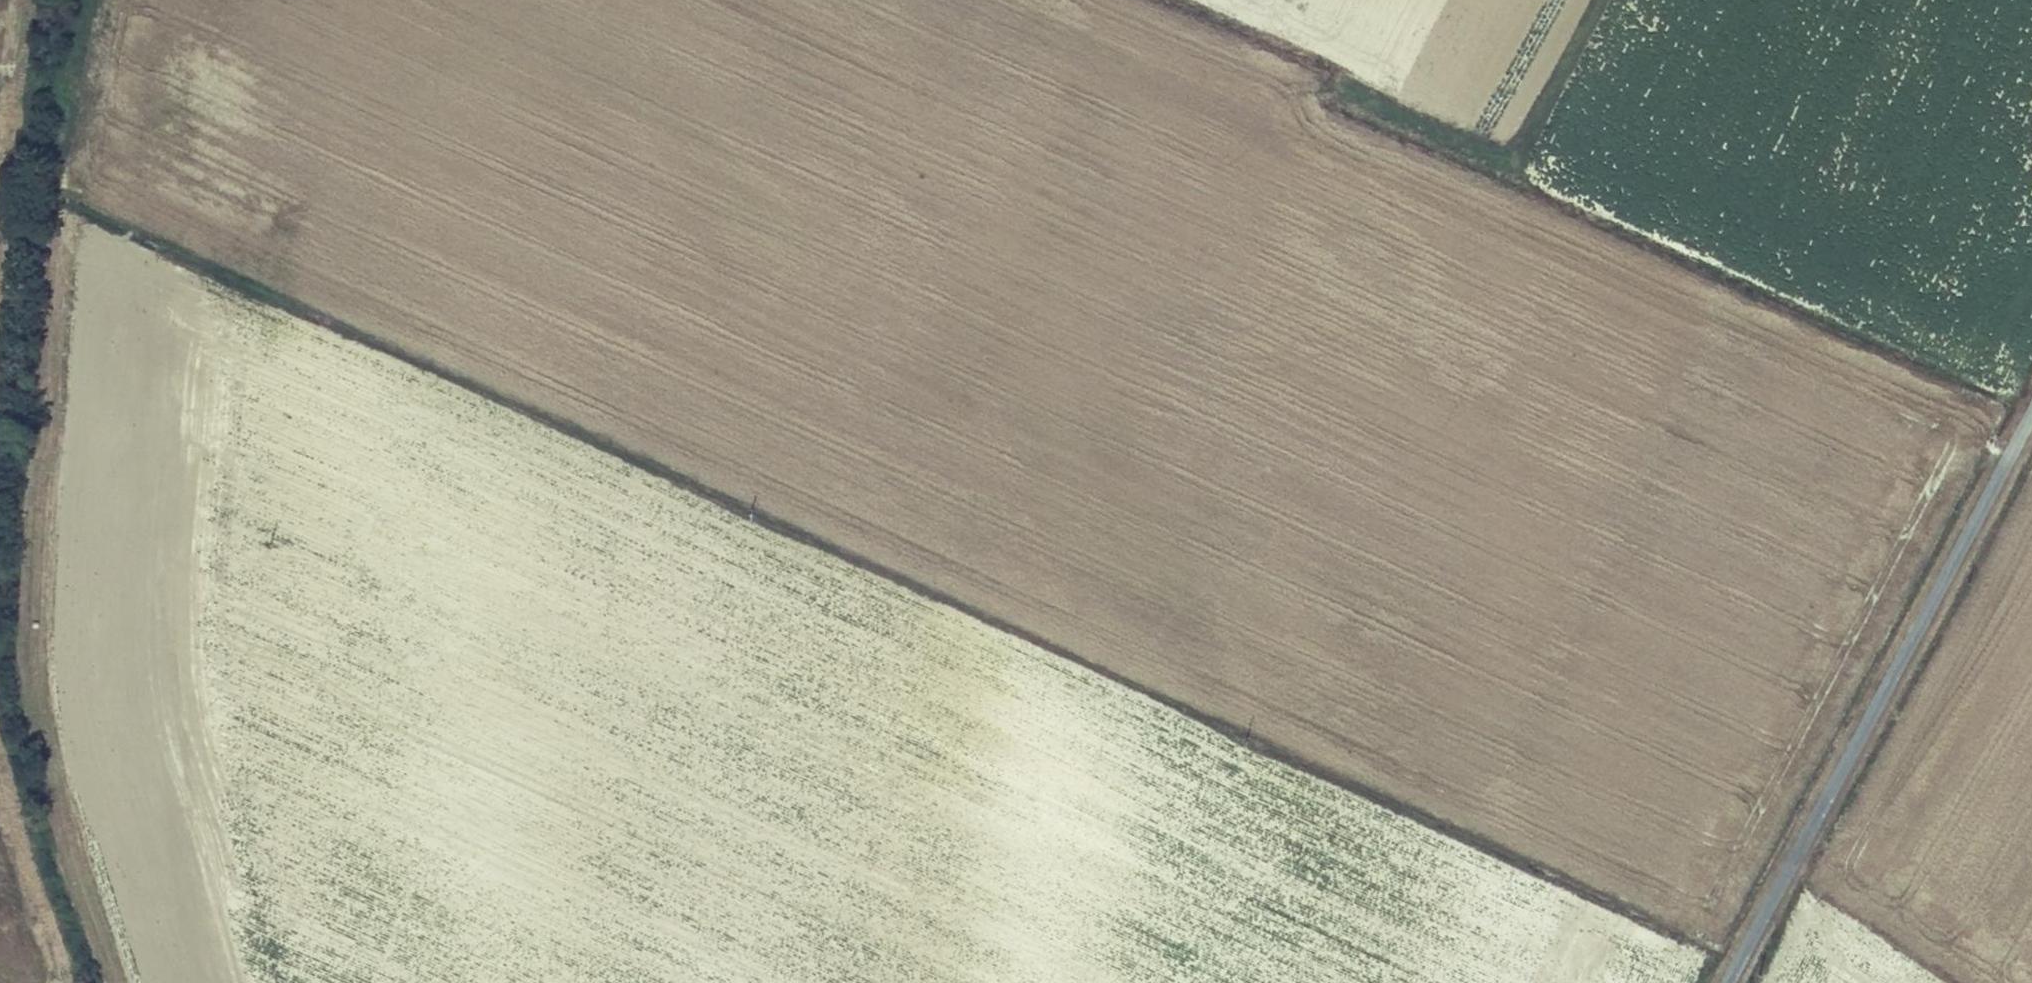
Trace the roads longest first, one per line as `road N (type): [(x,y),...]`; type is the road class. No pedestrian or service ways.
road 1 (unclassified): [(2031,415),(1729,982)]

